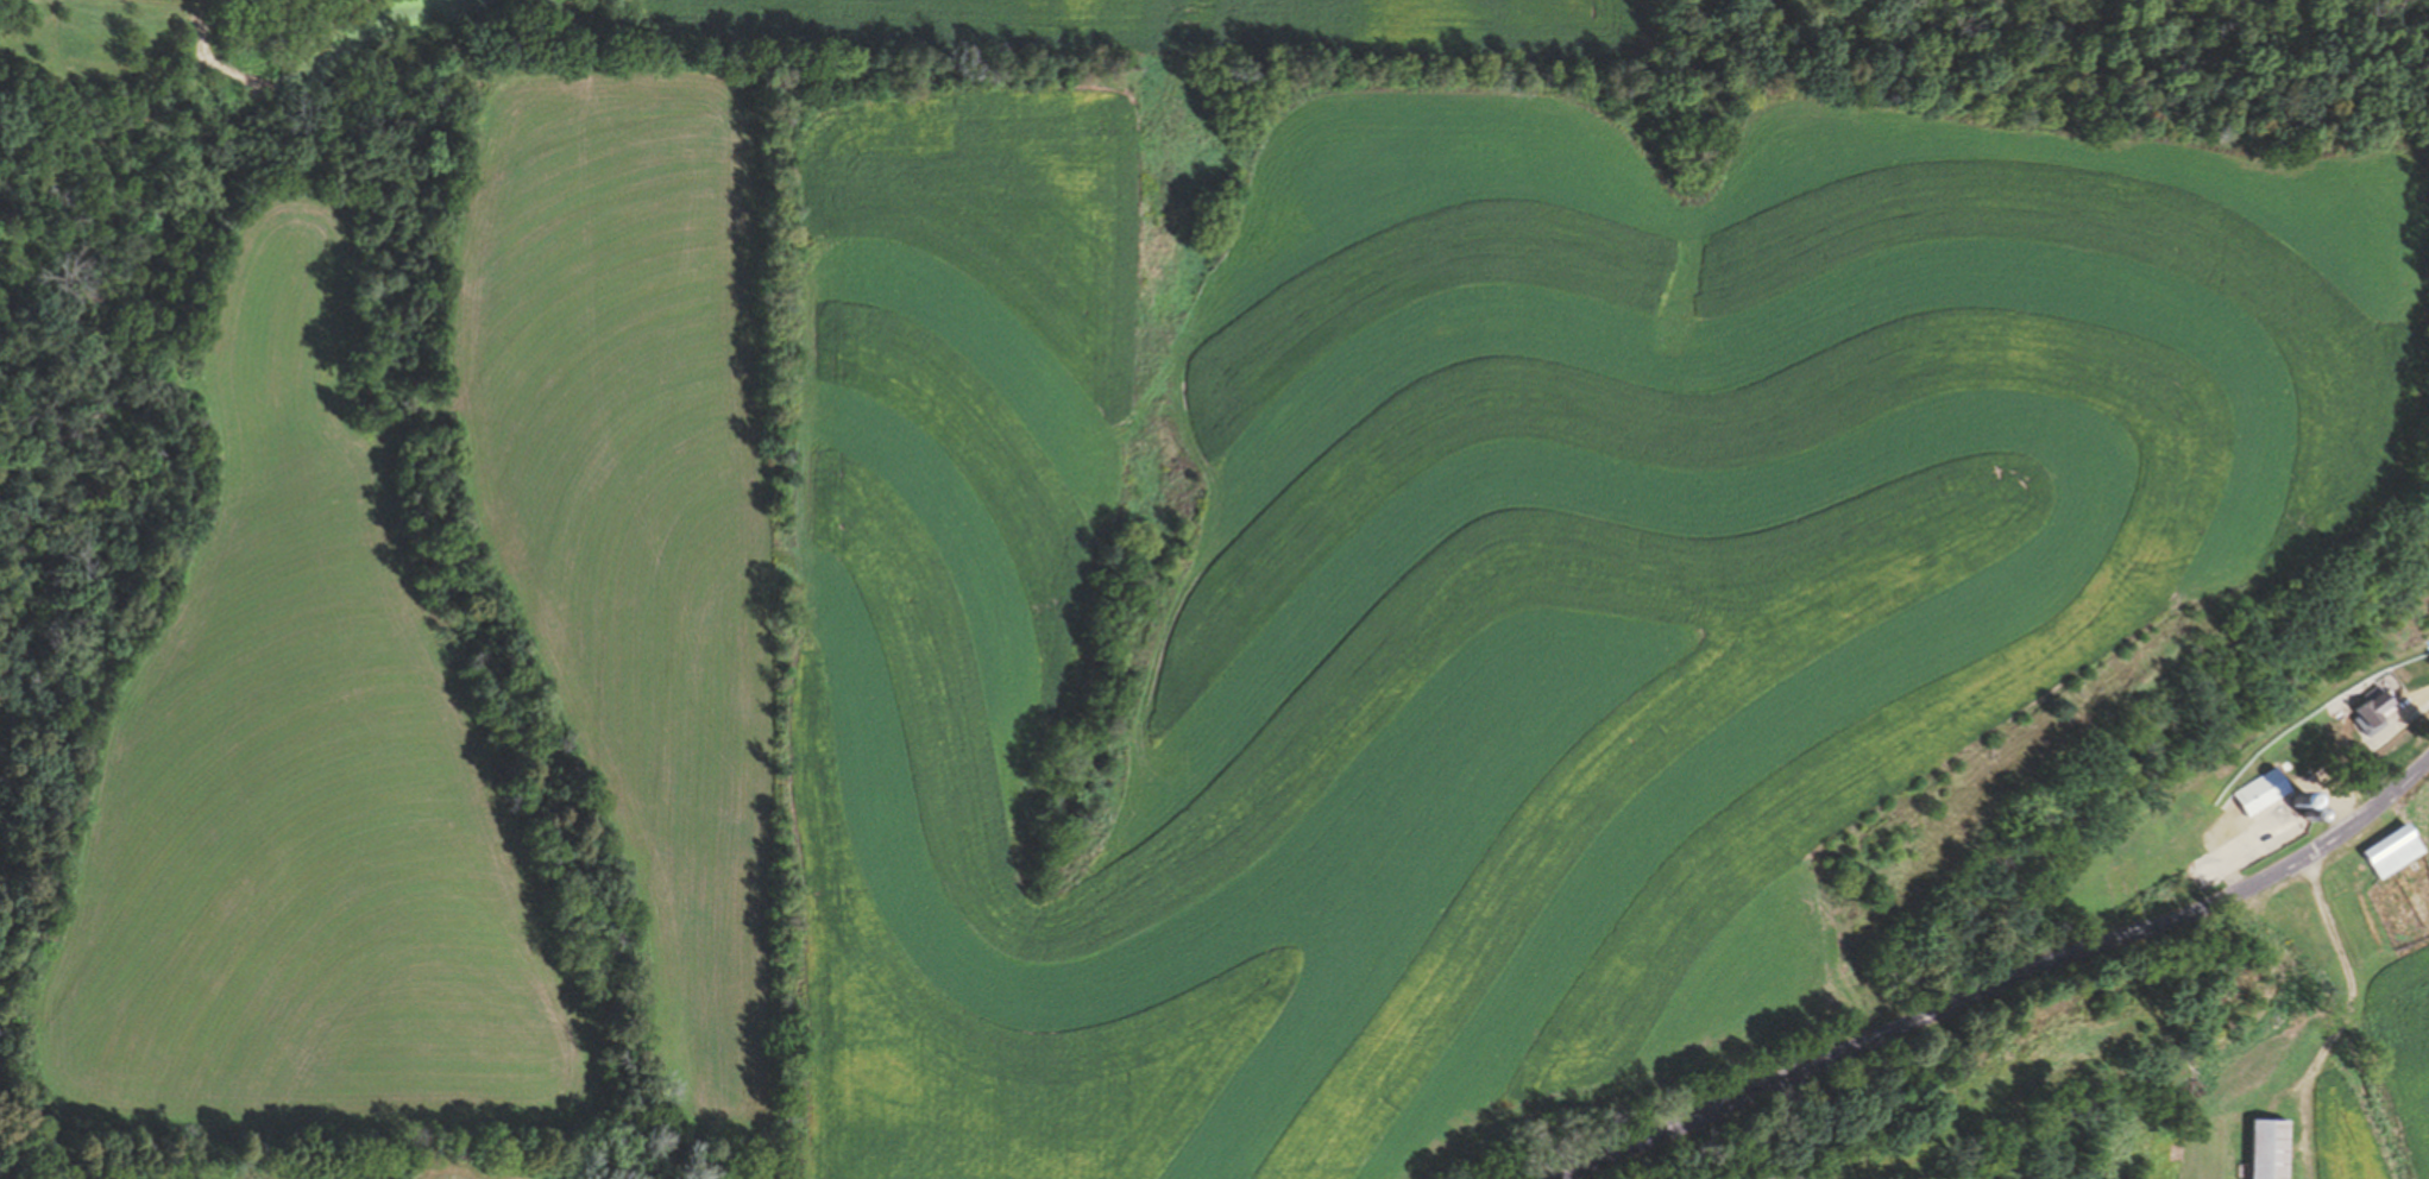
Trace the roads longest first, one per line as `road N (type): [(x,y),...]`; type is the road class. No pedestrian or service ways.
road 1 (residential): [(1551,1178),(2045,963),(2234,893),(2328,840),(2428,759)]

